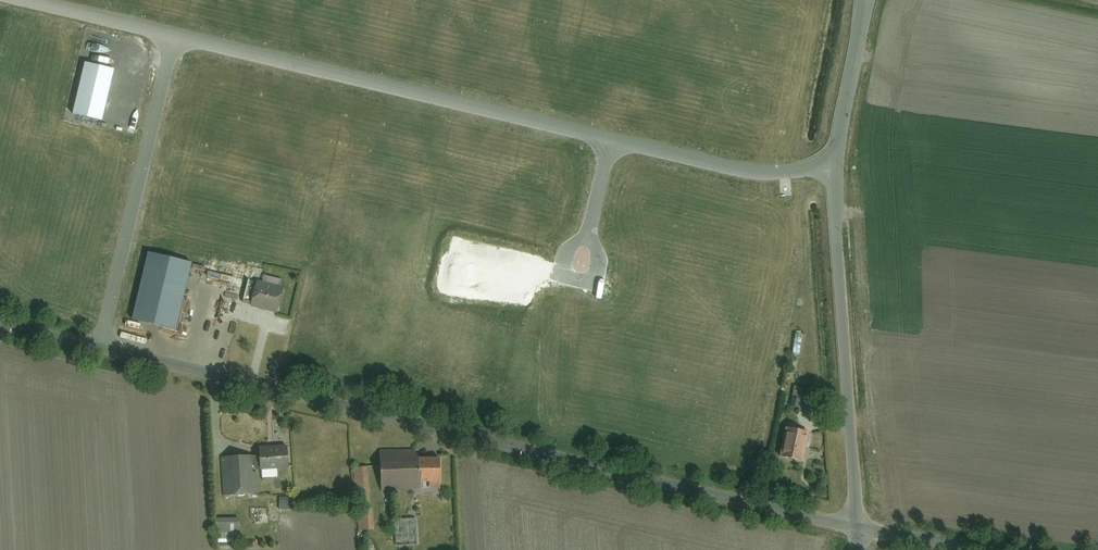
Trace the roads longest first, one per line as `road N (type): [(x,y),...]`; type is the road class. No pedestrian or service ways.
road 1 (residential): [(855,530),(108,345)]
road 2 (unclassified): [(615,142),(175,39)]
road 3 (unclassified): [(855,530),(836,167)]
road 4 (unclassified): [(175,39),(108,345)]
road 5 (unclassified): [(836,167),(750,174),(615,142)]
road 6 (unclassified): [(175,39),(9,0)]
road 7 (unclassified): [(836,167),(866,0)]
road 8 (residential): [(1017,549),(855,530)]
road 9 (unclassified): [(615,142),(585,267)]

